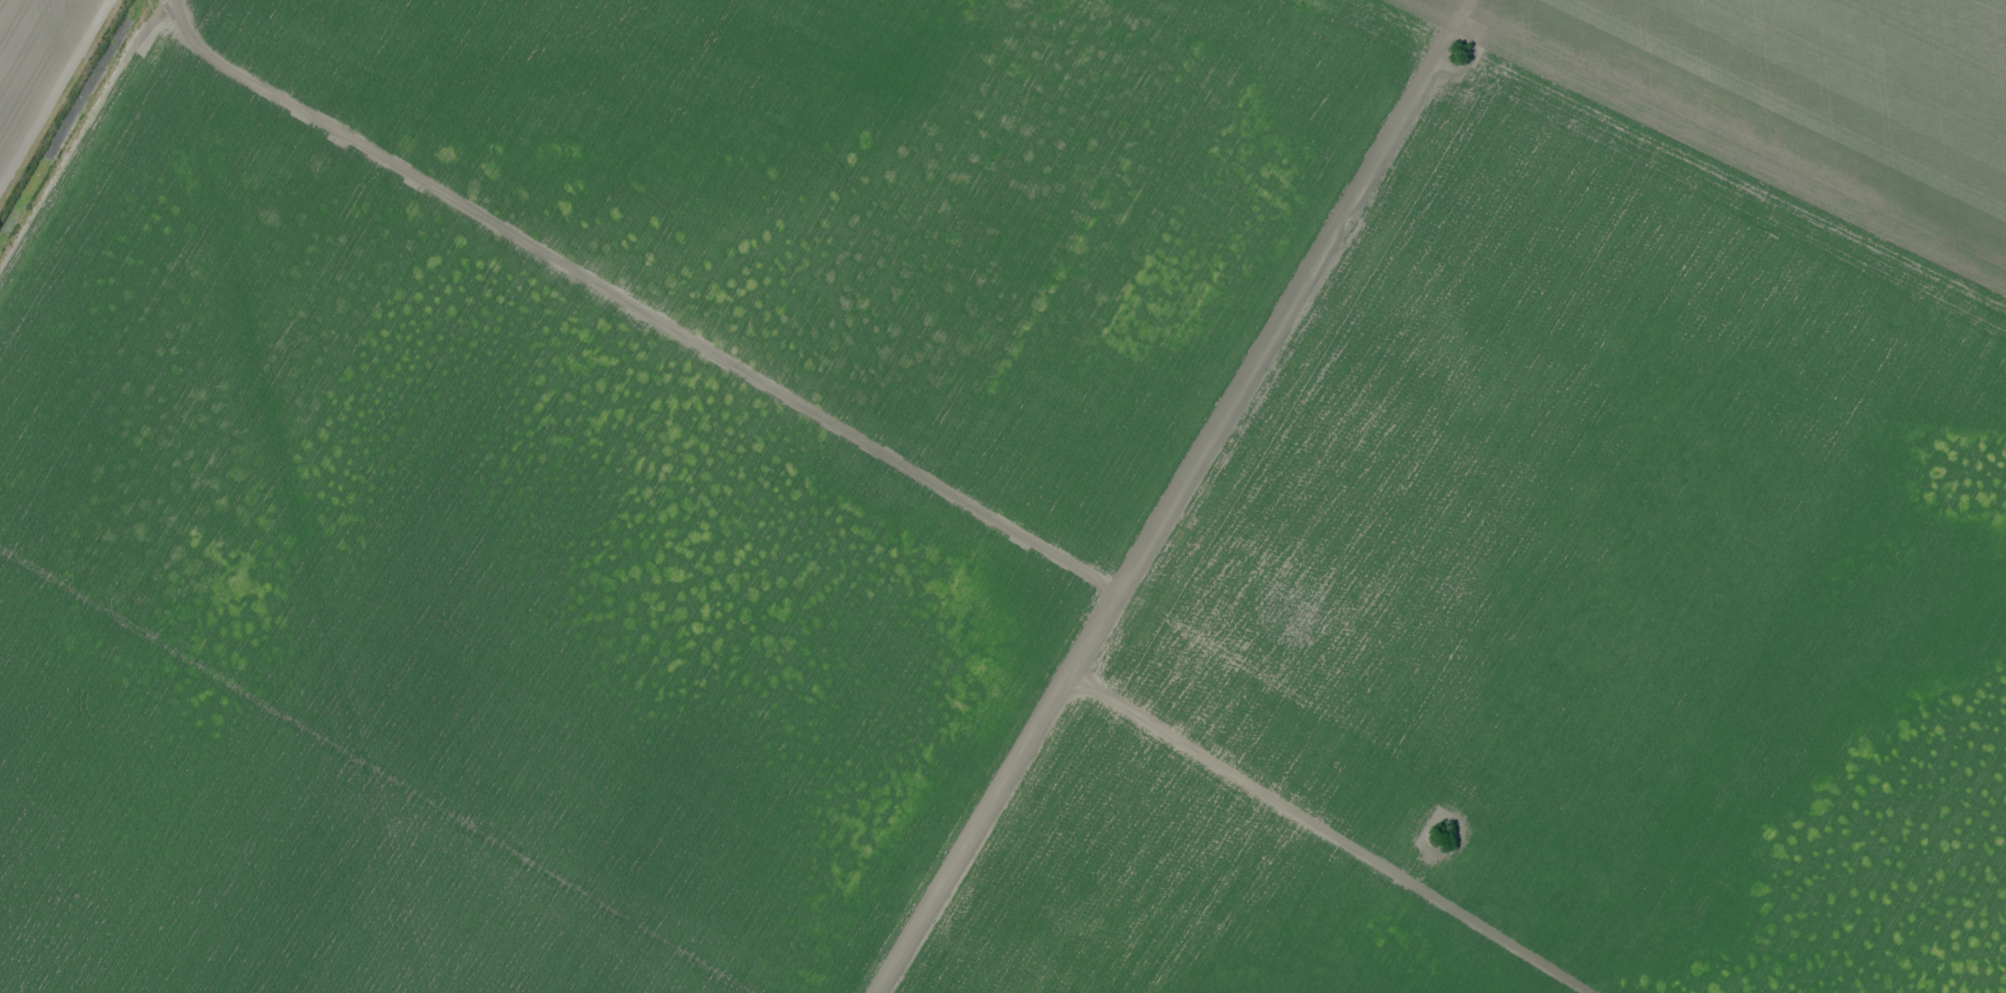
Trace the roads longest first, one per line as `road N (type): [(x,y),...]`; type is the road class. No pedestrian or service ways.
road 1 (residential): [(0,197),(117,0)]

